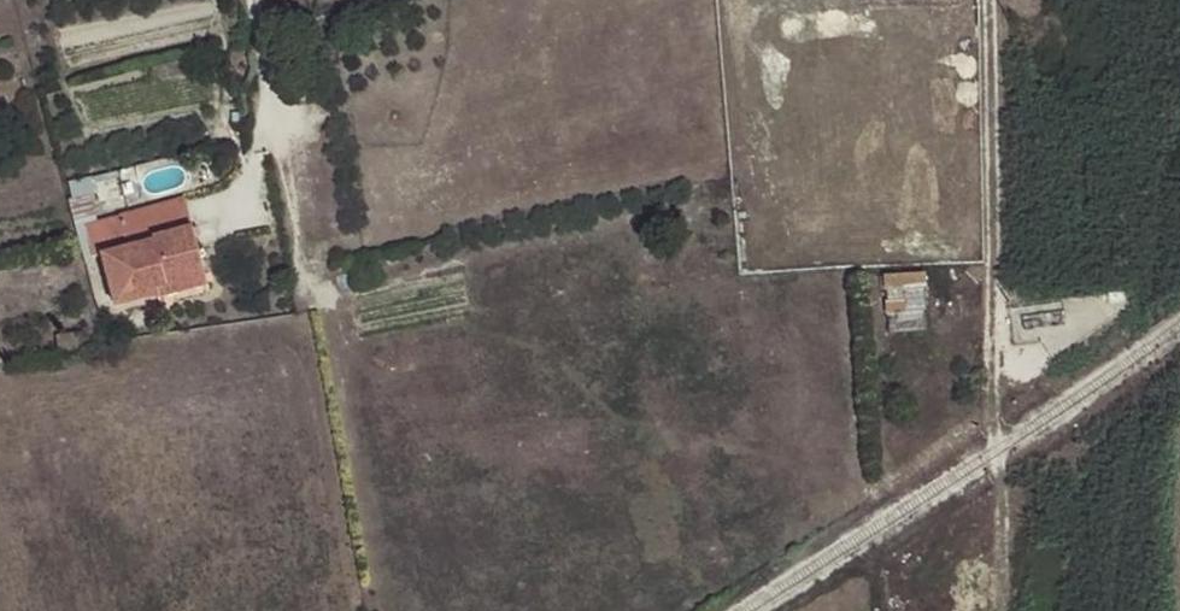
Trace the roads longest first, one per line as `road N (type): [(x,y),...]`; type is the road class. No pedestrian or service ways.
road 1 (track): [(989,0),(993,396),(1004,535),(998,610)]

